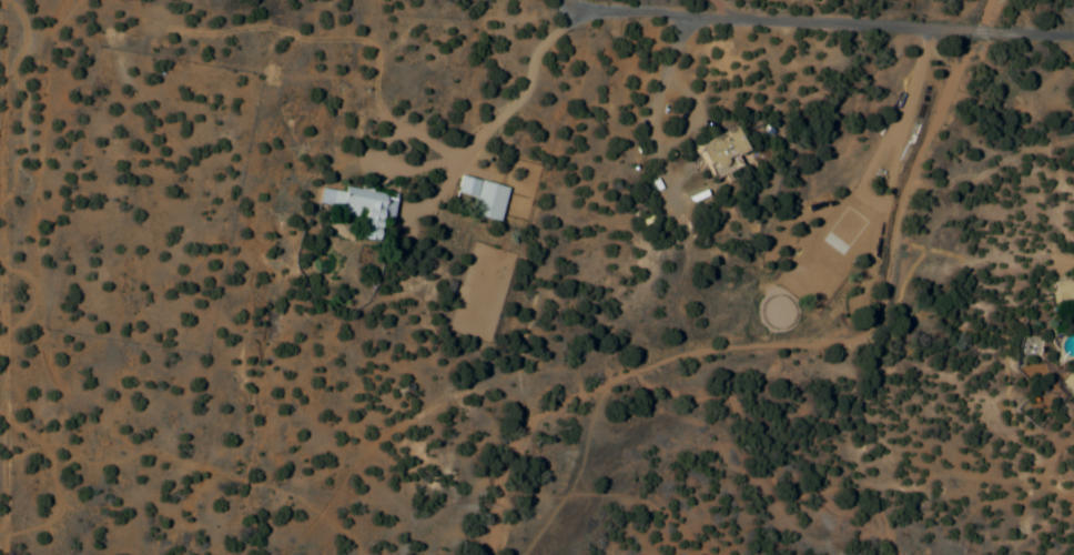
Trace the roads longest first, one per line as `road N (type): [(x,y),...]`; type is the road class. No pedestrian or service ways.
road 1 (residential): [(577,9),(970,30)]

